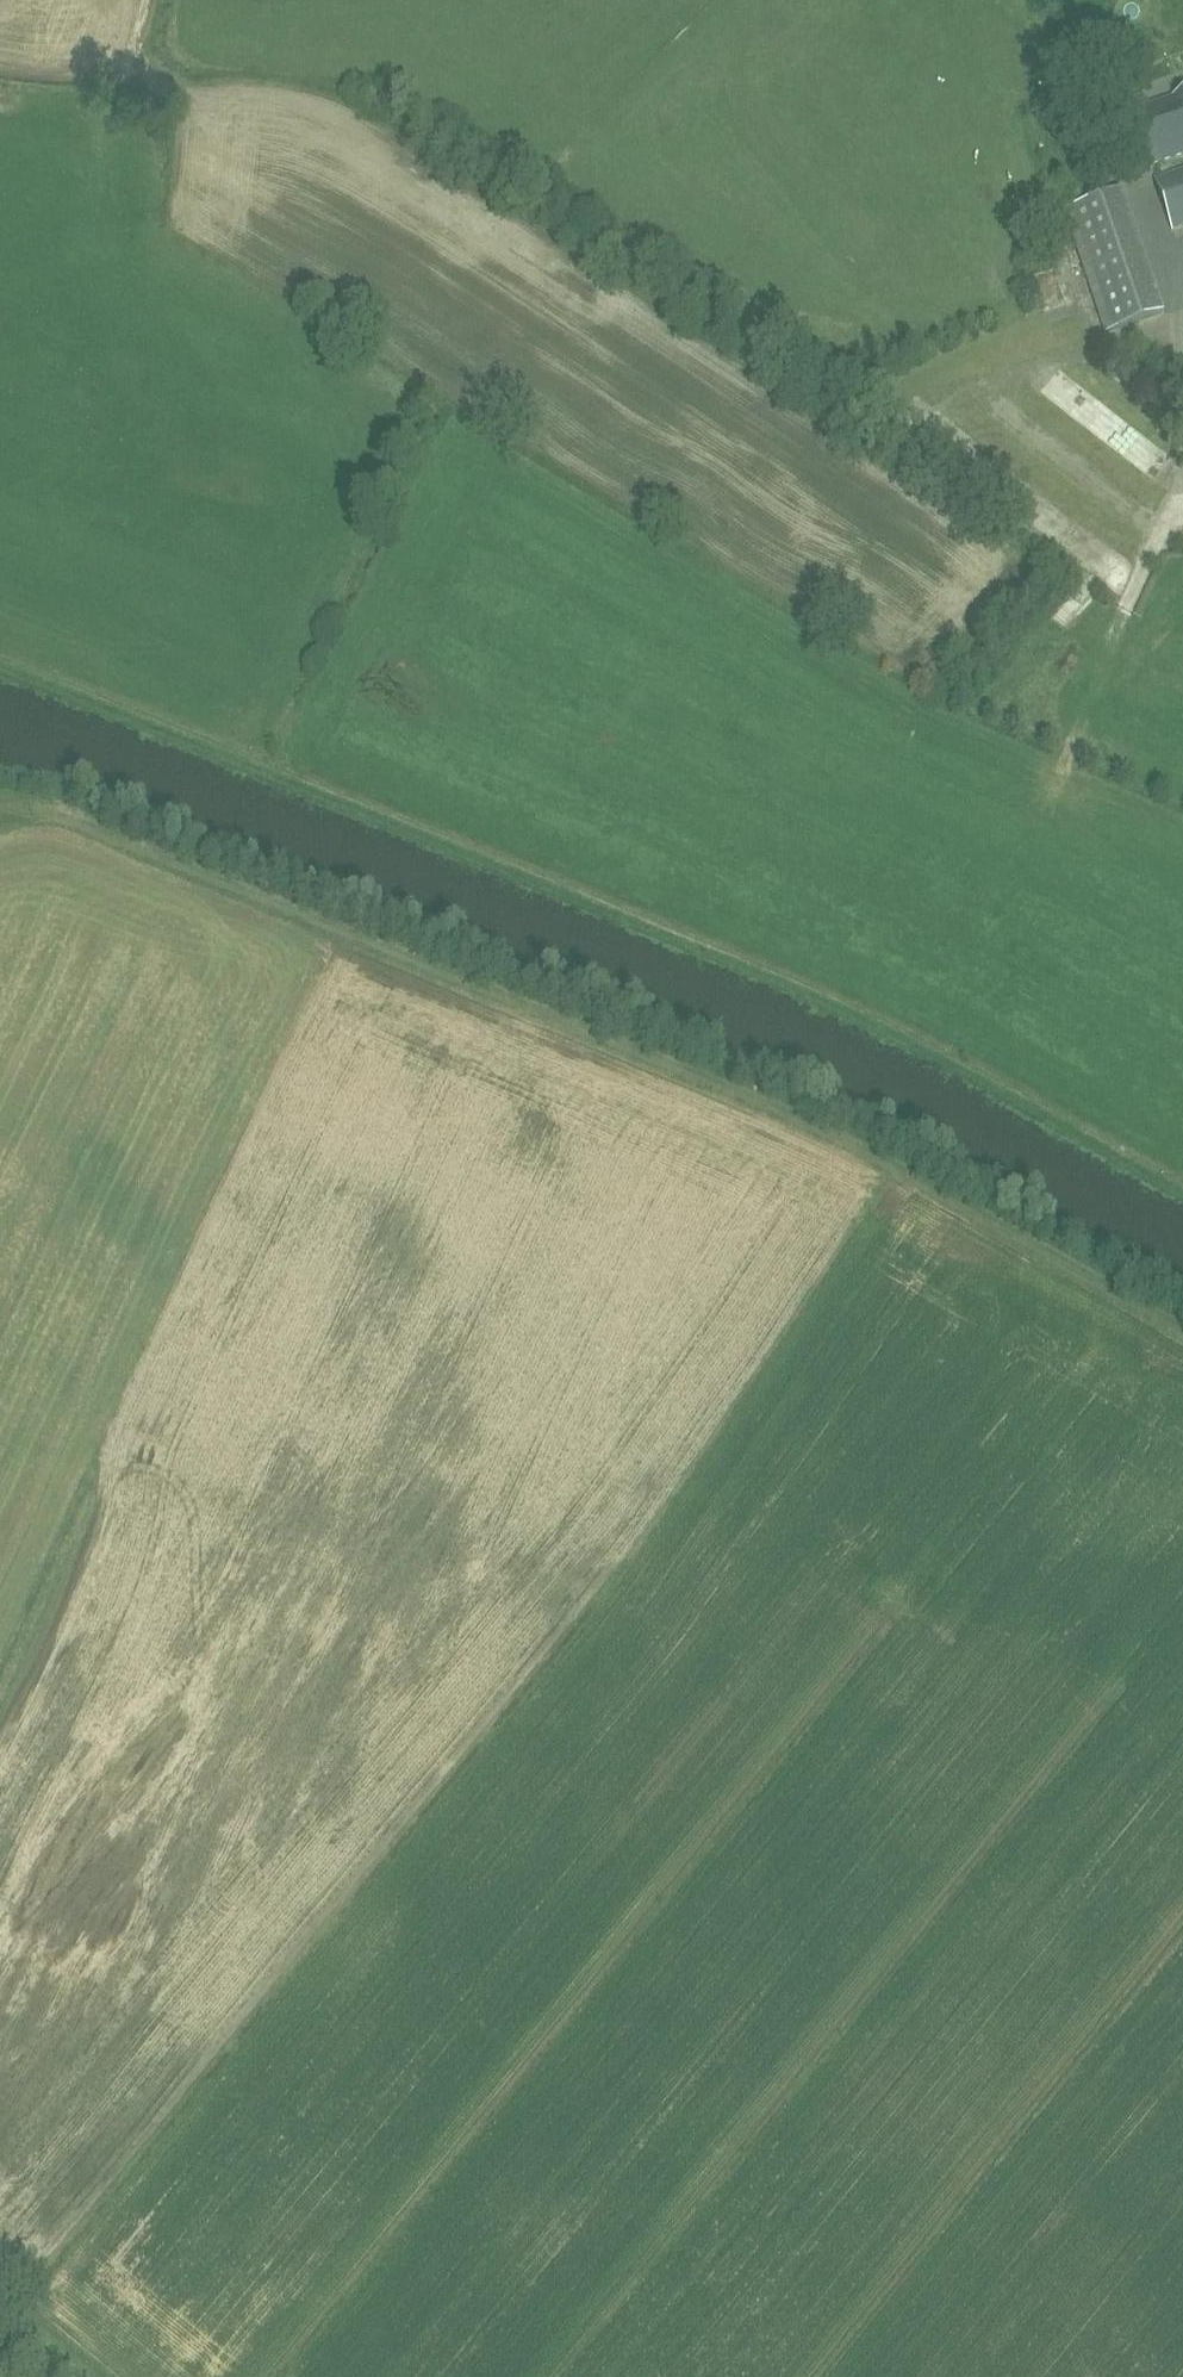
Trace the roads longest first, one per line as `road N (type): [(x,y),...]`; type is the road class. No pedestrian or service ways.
road 1 (track): [(0,372),(97,136),(143,47),(153,0)]

